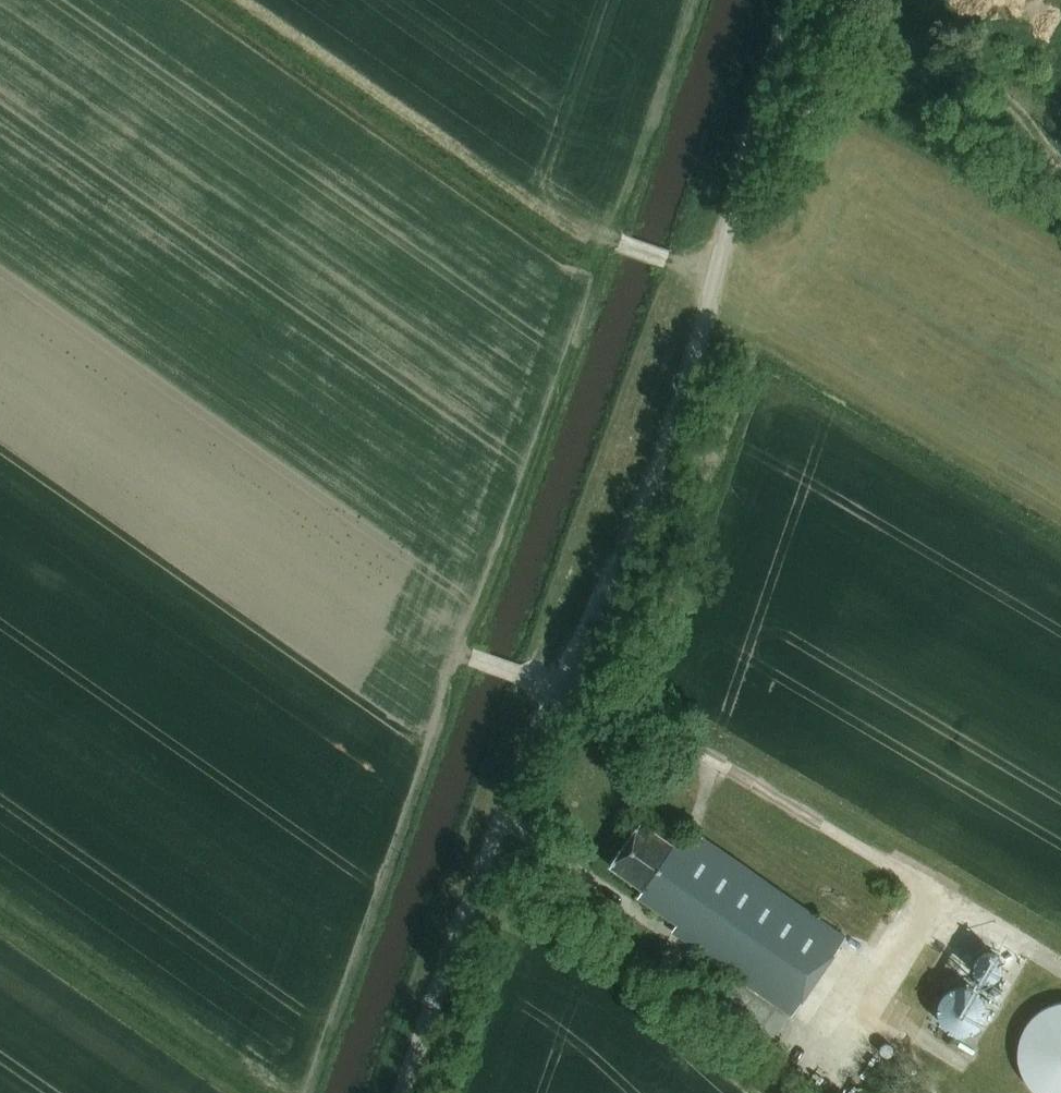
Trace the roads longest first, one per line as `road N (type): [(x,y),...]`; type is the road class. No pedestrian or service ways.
road 1 (unclassified): [(406,1092),(492,859),(659,460),(788,0)]

